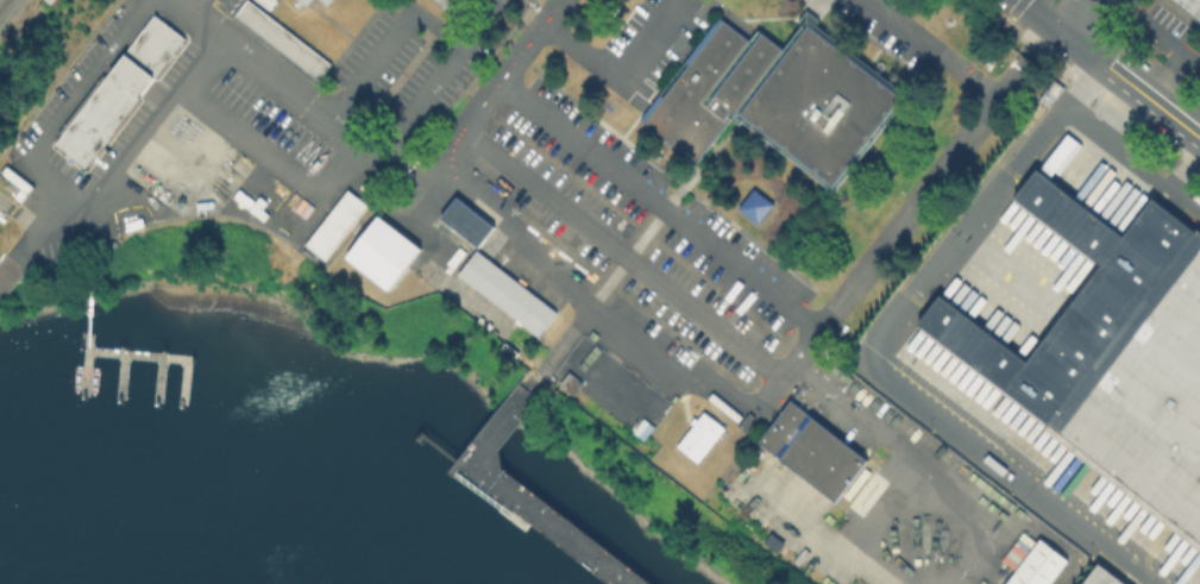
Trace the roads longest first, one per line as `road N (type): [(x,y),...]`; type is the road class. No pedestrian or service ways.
road 1 (tertiary): [(1199,138),(1054,25)]

